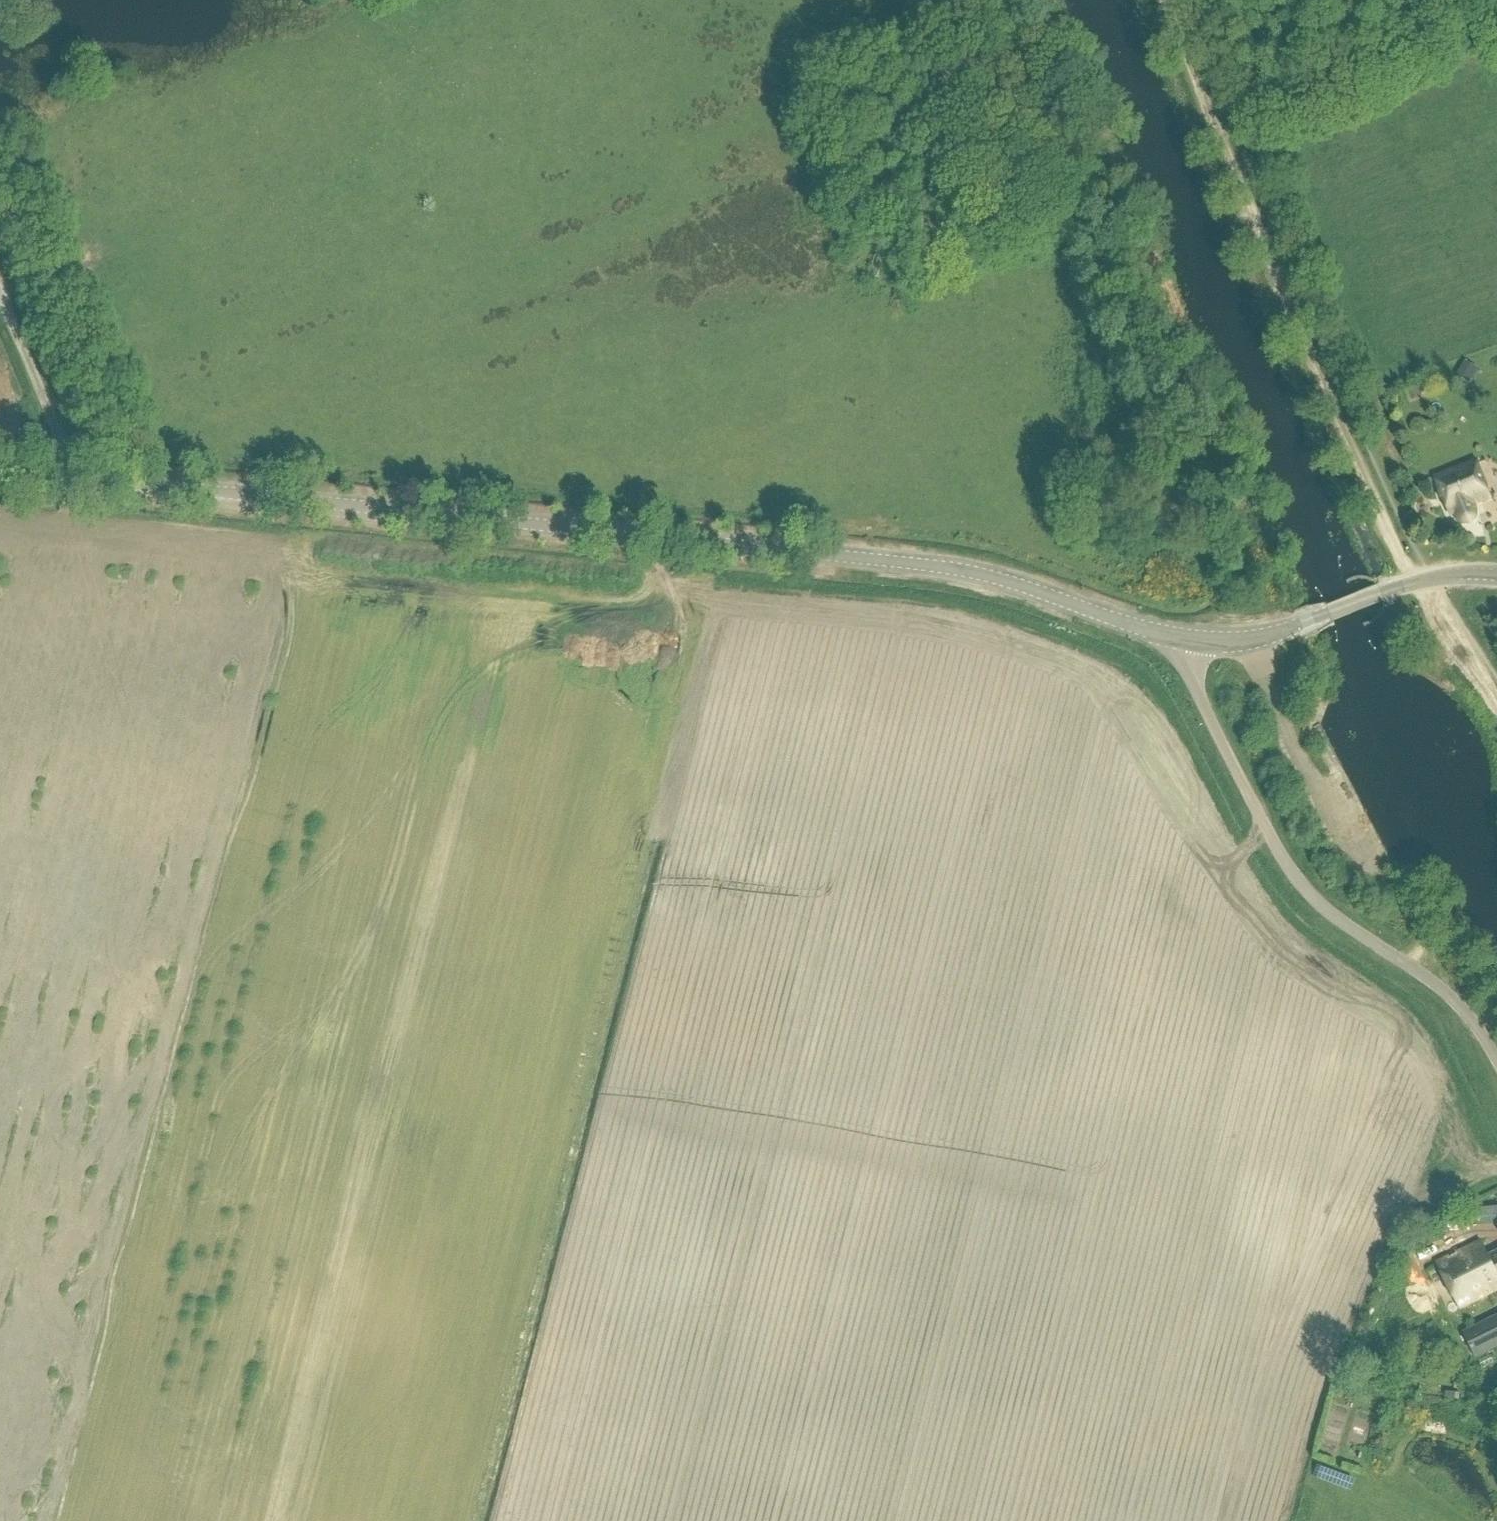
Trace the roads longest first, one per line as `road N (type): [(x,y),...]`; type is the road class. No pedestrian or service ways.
road 1 (tertiary): [(1177,643),(967,569),(77,476)]
road 2 (track): [(1427,579),(1395,551),(1170,0)]
road 3 (unclassified): [(1496,1061),(1480,1030),(1319,906),(1293,875),(1177,643)]
road 4 (tertiary): [(1292,628),(1427,579),(1496,577)]
road 5 (unclassified): [(77,476),(0,289)]
road 6 (track): [(1496,710),(1430,601),(1427,579)]

